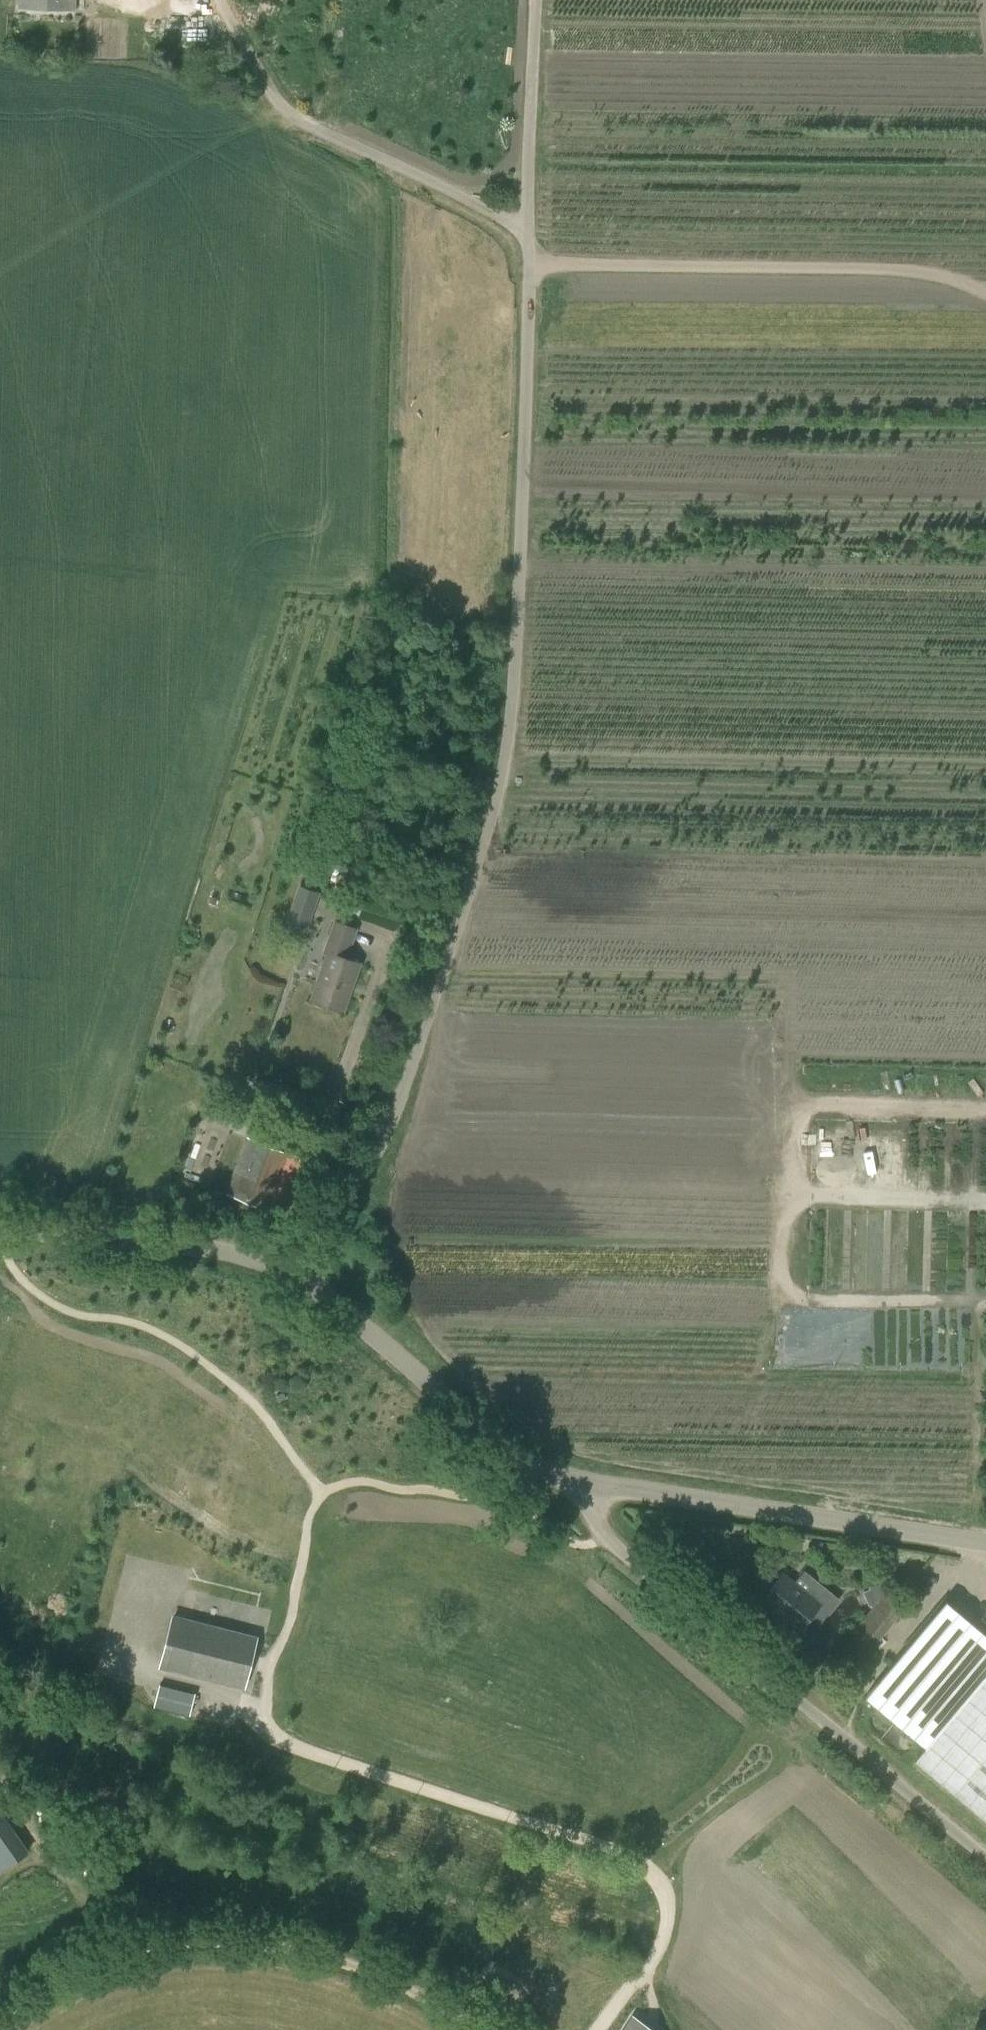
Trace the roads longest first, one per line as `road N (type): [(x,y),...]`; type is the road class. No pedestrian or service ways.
road 1 (unclassified): [(297,1282),(308,1249),(379,1150),(501,786),(517,631),(536,0)]
road 2 (unclassified): [(985,1857),(597,1530),(587,1483)]
road 3 (track): [(0,2019),(135,1947),(203,1939),(327,1958),(453,2010)]
road 4 (track): [(529,266),(965,279),(985,293)]
road 5 (unclassified): [(587,1483),(985,1543)]
road 6 (unclassified): [(297,1282),(343,1311),(461,1418),(538,1467),(587,1483)]
road 7 (unclassified): [(0,1230),(175,1243),(244,1257),(297,1282)]

